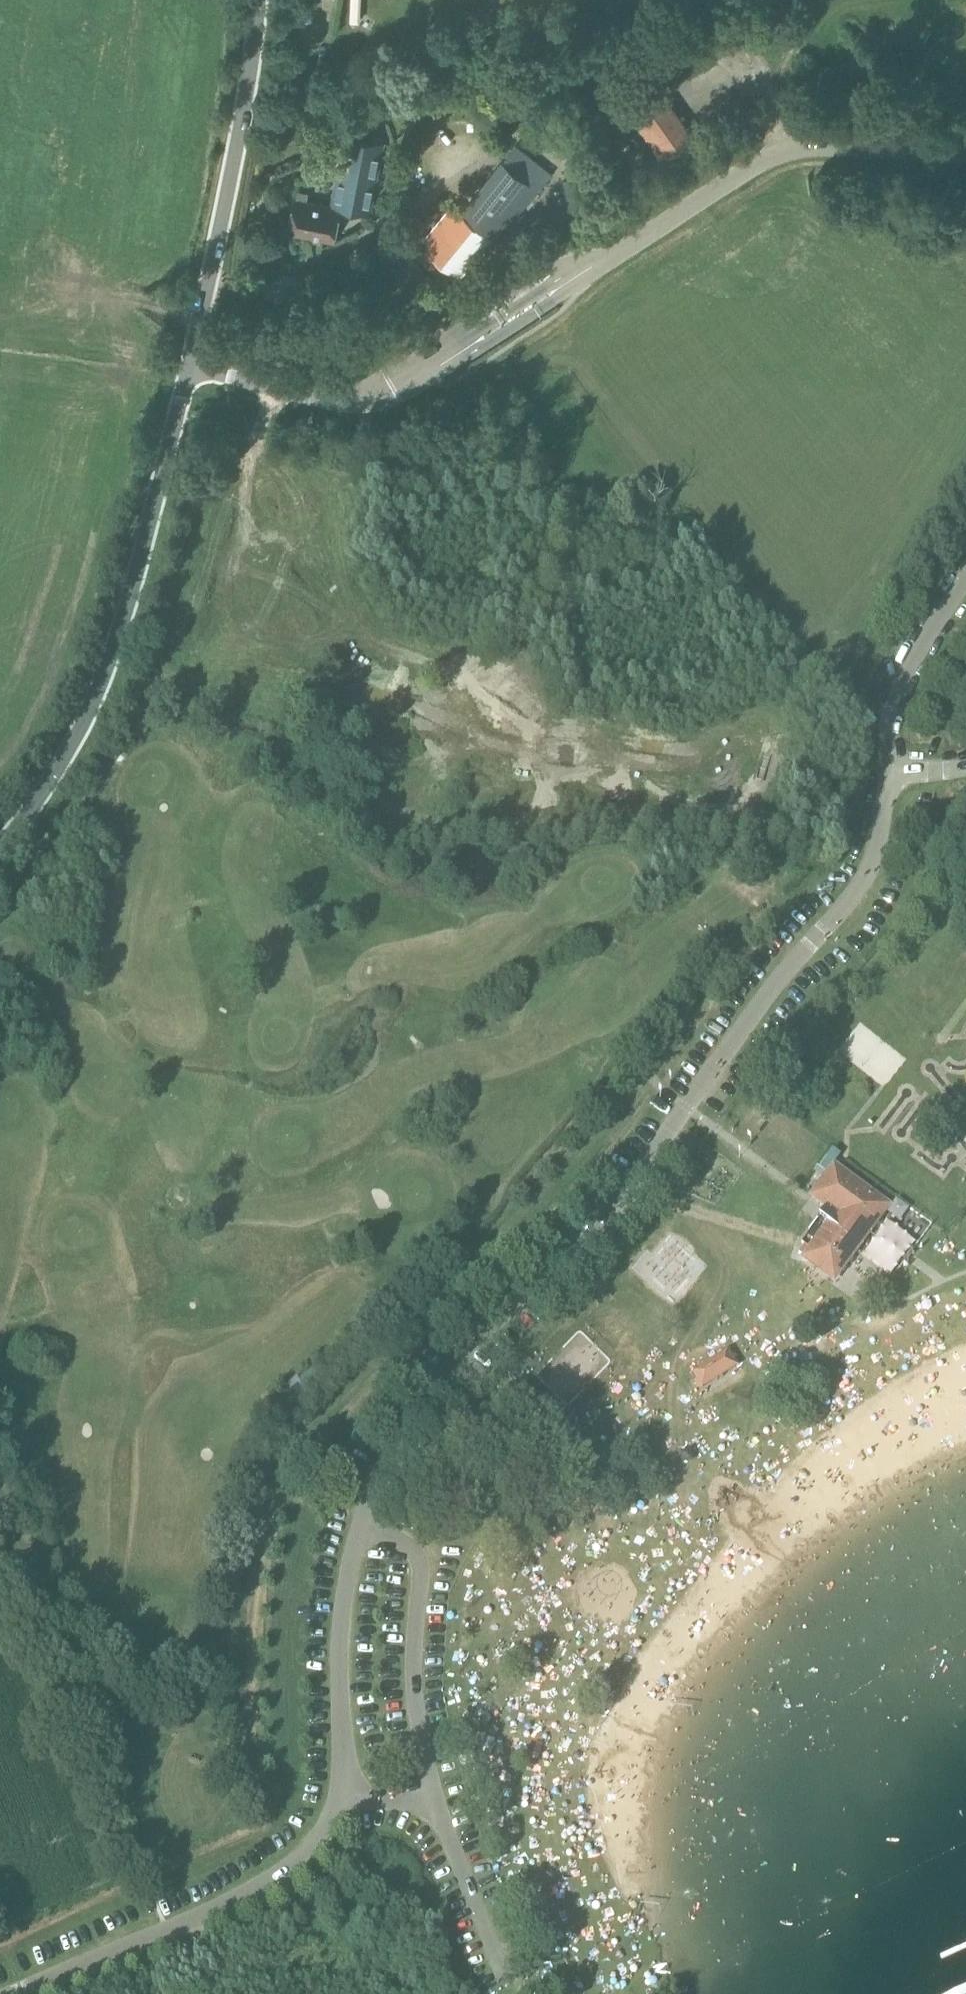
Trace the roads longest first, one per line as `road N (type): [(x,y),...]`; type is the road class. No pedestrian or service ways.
road 1 (unclassified): [(0,845),(57,769),(114,662),(192,367),(261,0)]

